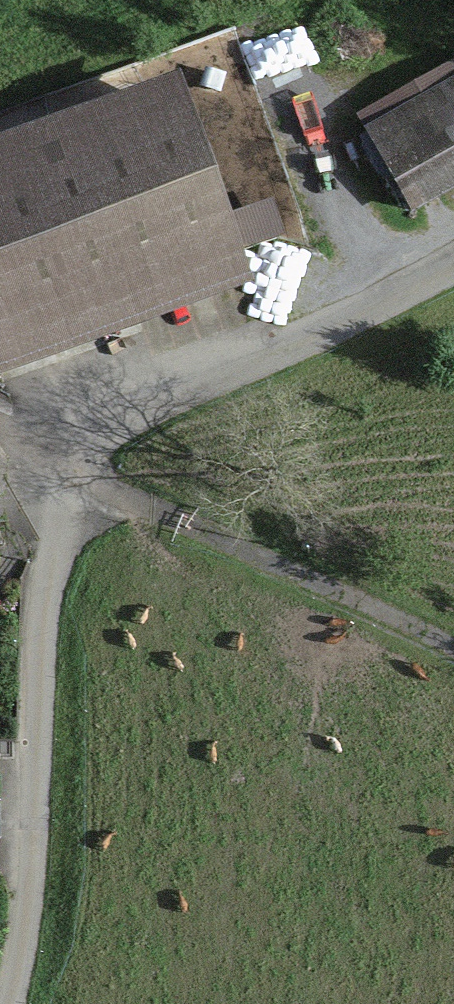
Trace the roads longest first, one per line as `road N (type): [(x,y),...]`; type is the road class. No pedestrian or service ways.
road 1 (track): [(453,269),(106,428),(64,462),(45,594),(30,883),(8,1003)]
road 2 (track): [(453,659),(0,423)]

